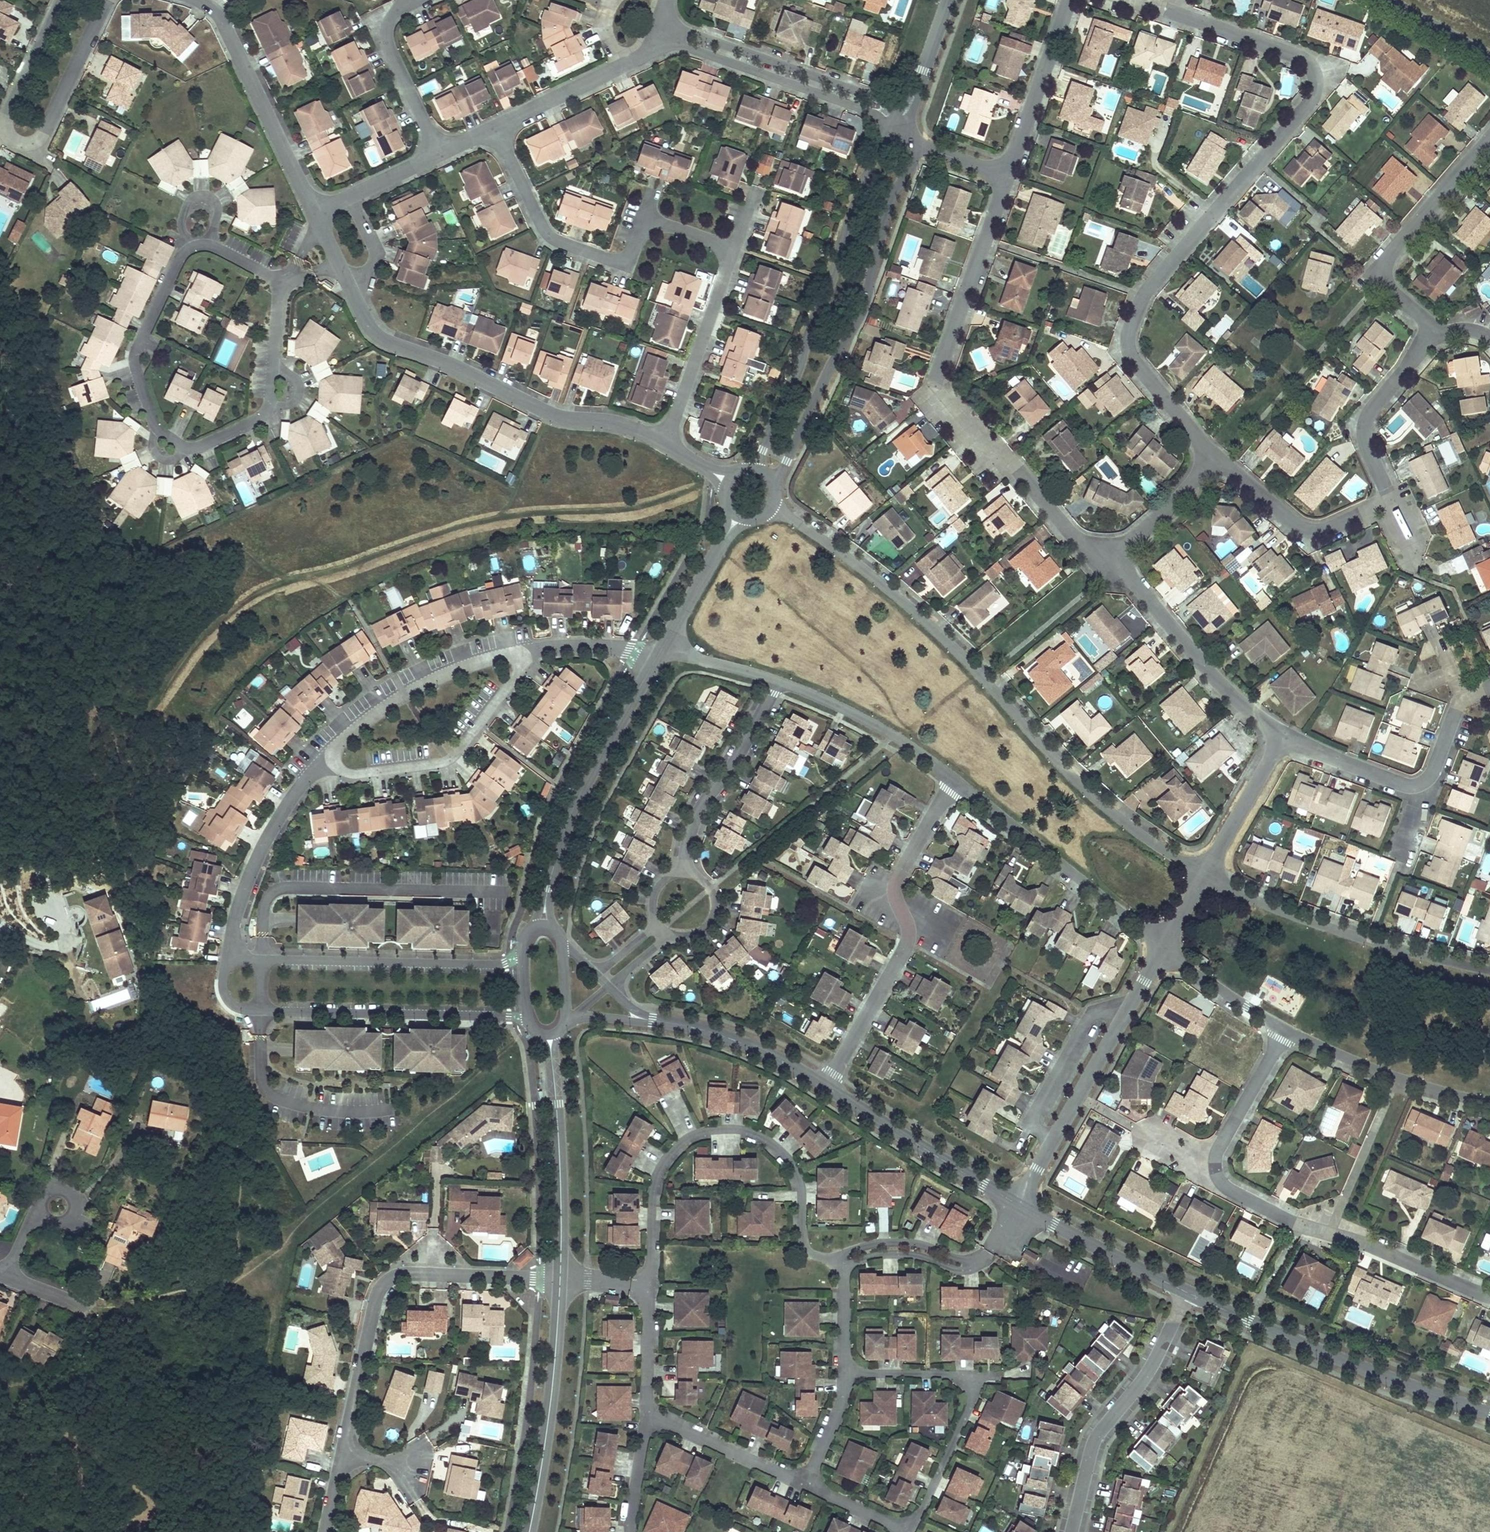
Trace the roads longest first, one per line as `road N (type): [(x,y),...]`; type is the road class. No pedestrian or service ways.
road 1 (residential): [(1136,0),(1297,56),(1314,75),(1308,103),(1142,296),(1129,332),(1141,368),(1216,457)]
road 2 (residential): [(1203,877),(1091,794),(918,614),(770,509)]
road 3 (residential): [(1006,177),(936,391),(1074,535),(1113,556)]
road 4 (residential): [(1285,1029),(1217,1153),(1222,1182),(1301,1226),(1366,1244),(1489,1297)]
road 5 (residential): [(560,1279),(408,1274),(383,1284),(326,1531)]
road 6 (residential): [(775,490),(864,304),(886,213),(913,156),(902,123)]
road 7 (residential): [(1216,457),(1300,528),(1325,529),(1383,505),(1388,494),(1365,442),(1366,422),(1435,337)]
road 8 (residential): [(902,123),(878,148),(796,375),(749,468)]
road 9 (residential): [(664,442),(615,423),(561,417),(390,345),(375,334),(349,284)]
road 10 (residential): [(825,1087),(905,948),(895,881),(957,781)]
road 11 (residential): [(728,252),(664,224),(641,231),(631,252),(614,262),(556,240),(495,129)]
road 12 (residential): [(1188,1293),(1489,1414)]
road 13 (residential): [(1489,971),(1310,921),(1203,877)]
road 14 (residential): [(1018,1205),(1163,946)]
road 15 (residential): [(537,649),(449,760),(350,774),(324,759)]
road 16 (residential): [(1188,1293),(1152,1365),(1097,1437),(1072,1531)]
road 17 (residential): [(261,1011),(527,1022)]
road 18 (residential): [(523,950),(497,965),(263,960)]
road 19 (residential): [(957,781),(1163,946)]
road 20 (residential): [(902,123),(882,99),(664,24)]
road 21 (residential): [(548,888),(574,807),(659,653)]
road 22 (residential): [(659,37),(902,123)]
road 23 (residential): [(560,1279),(544,1481),(531,1531)]
road 24 (residential): [(1435,337),(1390,288),(1386,263),(1489,139)]
road 25 (residential): [(1113,556),(1217,681),(1284,736)]
road 26 (residential): [(537,649),(426,683),(372,715),(324,759)]
road 27 (residential): [(316,211),(222,21),(200,0)]
road 28 (residential): [(324,759),(260,852),(234,923),(234,961)]
road 29 (residential): [(825,1087),(1018,1205)]
road 30 (residential): [(1285,1029),(1397,1078),(1489,1103)]
road 31 (residential): [(779,681),(694,818),(683,873)]
road 32 (residential): [(552,1063),(560,1279)]
road 33 (residential): [(779,681),(875,725),(957,781)]
road 34 (residential): [(664,442),(728,252)]
road 35 (residential): [(189,248),(135,356),(157,427)]
road 36 (residential): [(1018,1205),(1188,1293)]
road 37 (residential): [(1006,177),(1069,0)]
road 38 (residential): [(652,1021),(748,1045),(825,1087)]
road 39 (residential): [(61,0),(6,123),(21,143),(44,132)]
road 40 (residential): [(441,153),(388,42),(391,18),(413,0)]
road 41 (residential): [(1203,877),(1284,736)]
road 42 (residential): [(659,653),(739,519)]
road 43 (residential): [(1163,946),(1285,1029)]
road 44 (residential): [(44,132),(108,0)]
road 45 (residential): [(1284,736),(1420,785)]
road 46 (residential): [(1113,556),(1216,457)]
road 47 (residential): [(495,129),(623,66)]
road 48 (residential): [(949,0),(902,123)]
road 49 (residential): [(1420,785),(1432,774),(1458,706),(1489,689)]
road 50 (residential): [(209,246),(218,205),(200,194),(182,220),(189,248)]
road 51 (residential): [(659,653),(779,681)]
road 52 (residential): [(659,653),(537,649)]
road 53 (residential): [(902,123),(928,149),(1006,177)]

